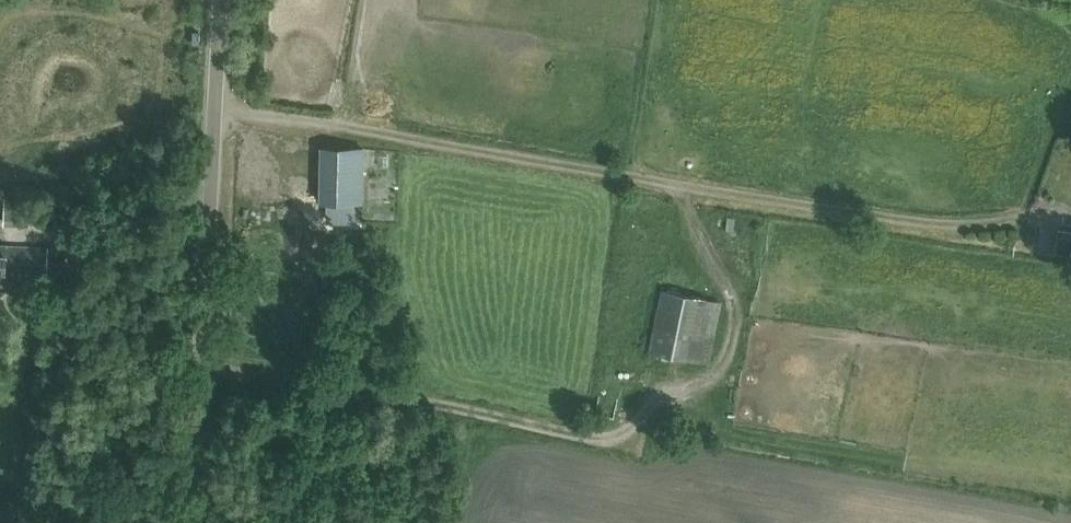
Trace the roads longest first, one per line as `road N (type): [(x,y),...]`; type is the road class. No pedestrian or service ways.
road 1 (unclassified): [(194,522),(220,0)]

